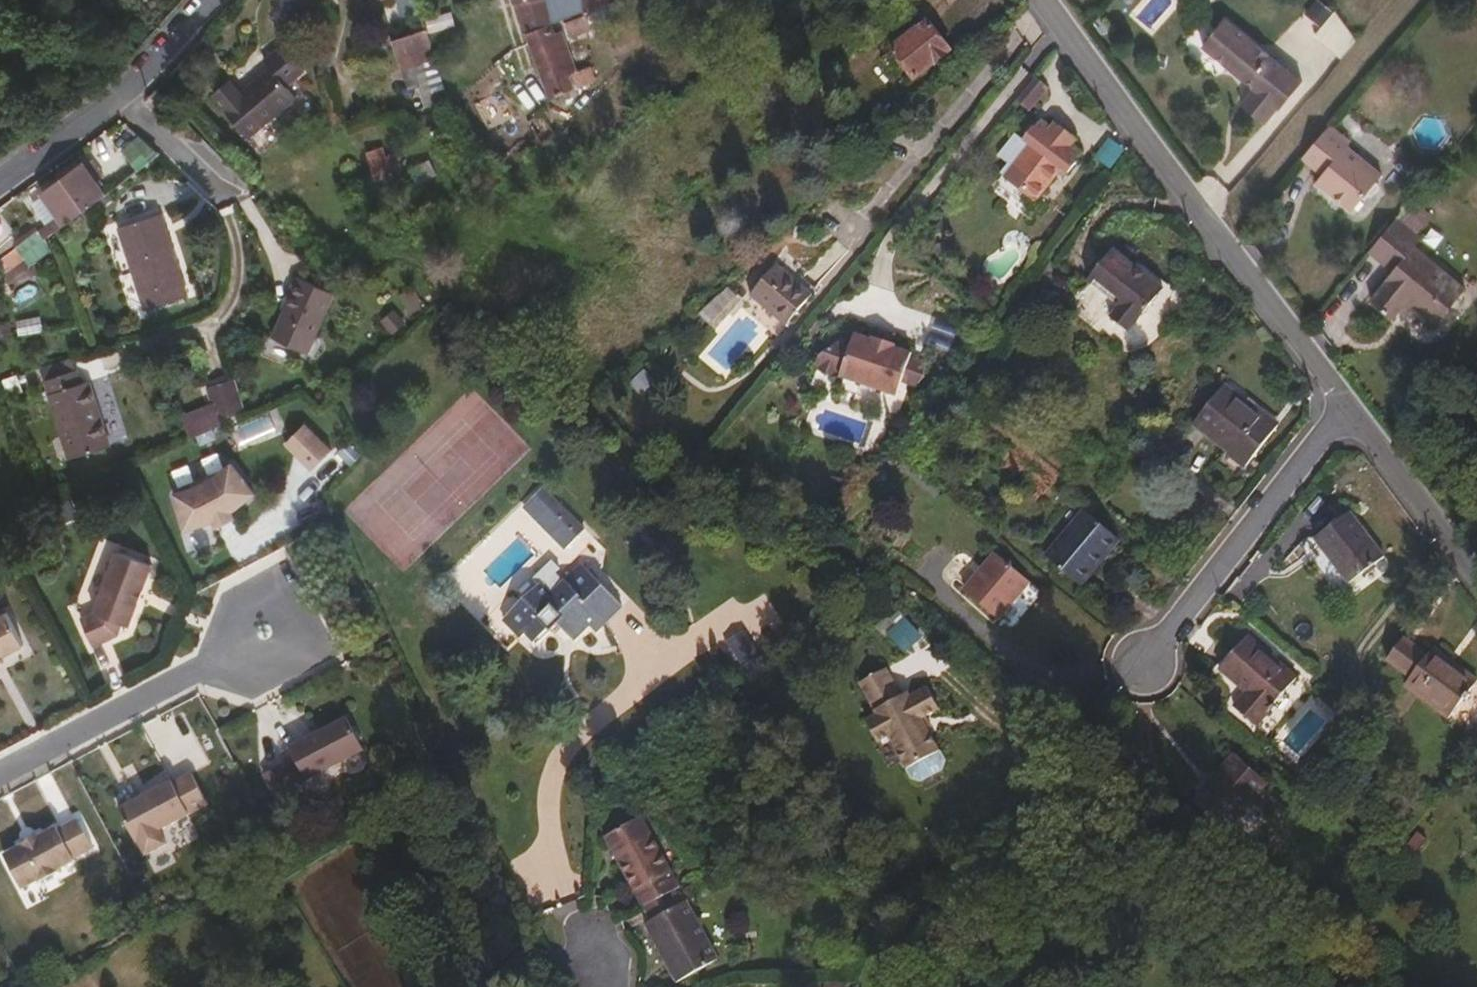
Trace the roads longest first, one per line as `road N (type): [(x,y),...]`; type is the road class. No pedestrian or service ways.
road 1 (unclassified): [(1045,0),(1348,404)]
road 2 (residential): [(1348,404),(1144,662)]
road 3 (residential): [(0,180),(117,97),(209,0)]
road 4 (unclassified): [(1348,404),(1476,572)]

